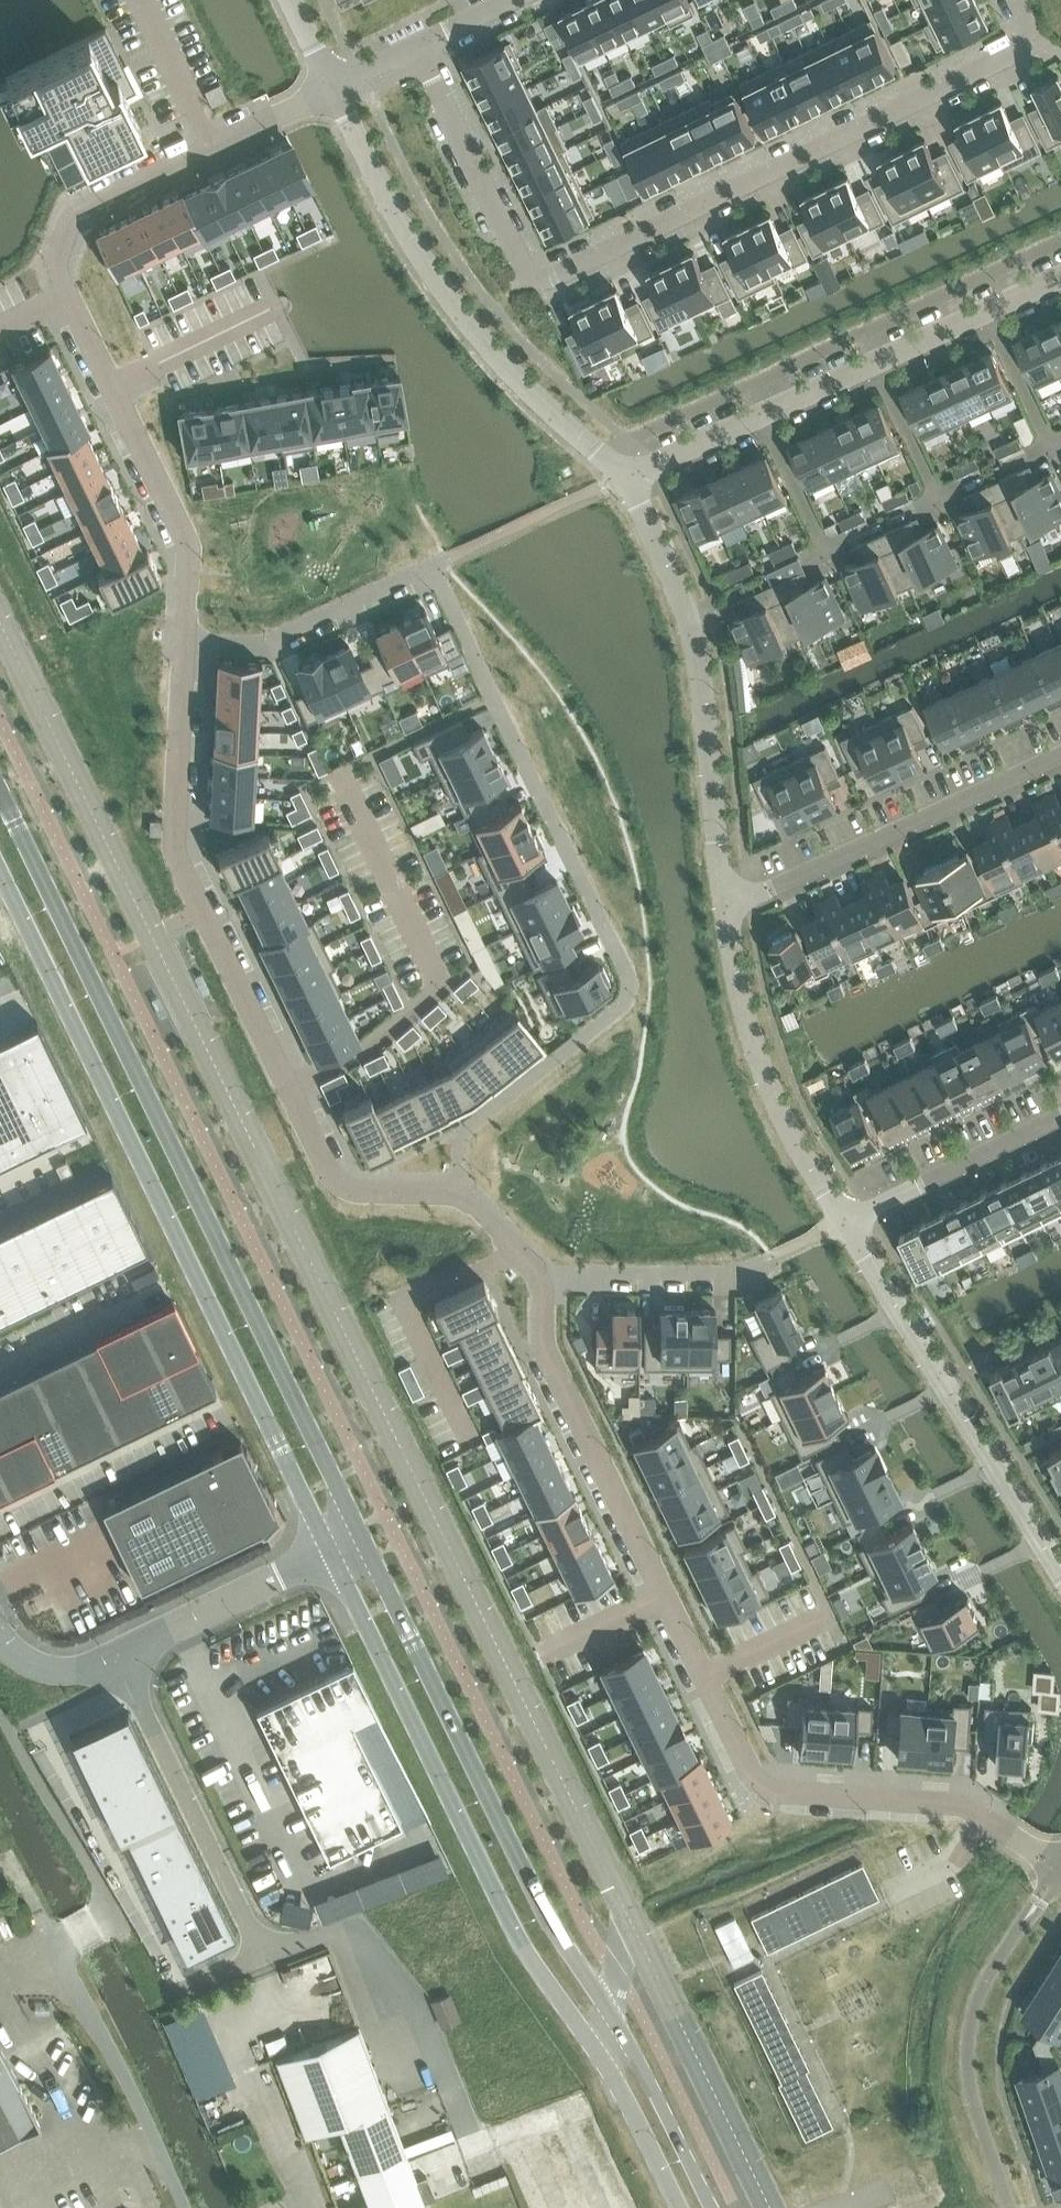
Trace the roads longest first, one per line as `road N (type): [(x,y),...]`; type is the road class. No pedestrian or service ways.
road 1 (residential): [(458,1194),(465,1129),(615,1008),(628,983),(433,572),(290,641),(184,639)]
road 2 (residential): [(418,45),(523,264),(535,275),(558,274),(1016,49),(1028,39),(1017,0)]
road 3 (tertiary): [(366,1538),(0,784)]
road 4 (residential): [(987,1819),(961,1803),(781,1790),(758,1779),(542,1355),(540,1292)]
road 5 (tertiary): [(0,863),(336,1553)]
road 6 (tertiary): [(715,2207),(636,2052),(549,1916),(366,1538)]
road 7 (tertiary): [(336,1553),(490,1882),(646,2127),(683,2207)]
road 8 (residential): [(458,1194),(354,1190),(338,1182),(287,1085),(174,846),(184,639)]
road 9 (unclassified): [(123,1657),(254,1938),(270,1953),(335,1933),(385,2059)]
road 10 (residential): [(630,481),(495,354),(421,254),(336,84)]
road 11 (residential): [(113,386),(59,282),(58,260),(84,213),(336,84)]
road 12 (residential): [(630,481),(1060,278)]
road 13 (residential): [(729,911),(704,667),(676,578),(630,481)]
road 14 (residential): [(1060,1572),(844,1227)]
road 15 (residential): [(1060,758),(729,911)]
road 16 (residential): [(844,1227),(766,1077),(729,911)]
road 17 (unclassified): [(94,1926),(58,1950),(187,2207)]
road 18 (residential): [(184,639),(189,544),(113,386)]
road 19 (residential): [(1060,1119),(844,1227)]
road 20 (unclassified): [(336,1553),(123,1657)]
road 21 (unclassified): [(94,1926),(113,1905),(112,1888),(50,1801),(11,1728)]
road 22 (residential): [(540,1292),(750,1274)]
road 23 (residential): [(113,386),(268,310)]
road 24 (unclassified): [(123,1657),(62,1670),(32,1663),(0,1636)]
road 25 (residential): [(987,1819),(957,1866),(890,1901)]
road 26 (residential): [(540,1292),(516,1252),(458,1194)]

